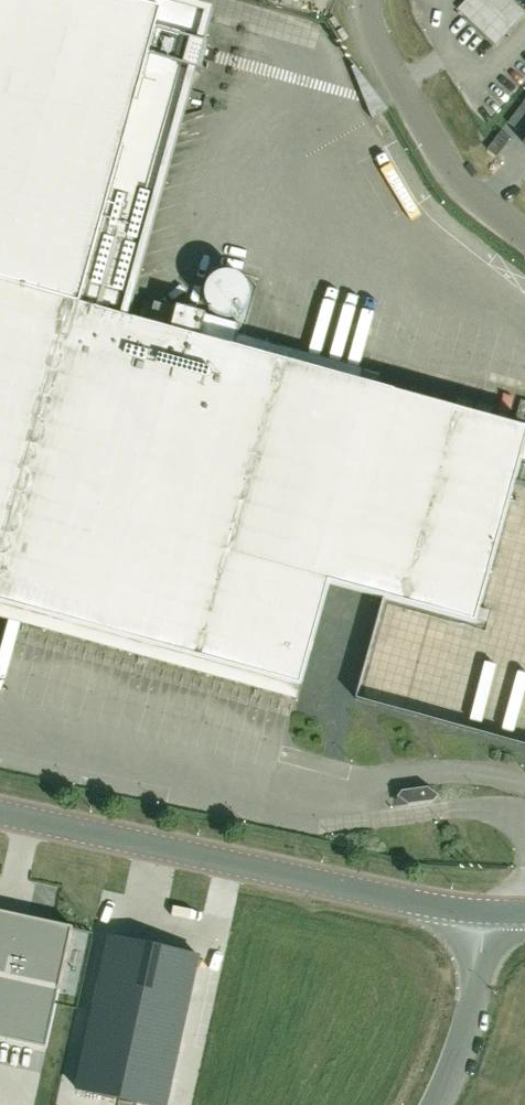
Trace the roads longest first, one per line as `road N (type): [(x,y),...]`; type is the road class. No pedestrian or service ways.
road 1 (tertiary): [(490,912),(0,812)]
road 2 (residential): [(524,239),(472,197),(429,144),(376,40),(366,0)]
road 3 (unclassified): [(490,912),(474,1000),(433,1104)]

